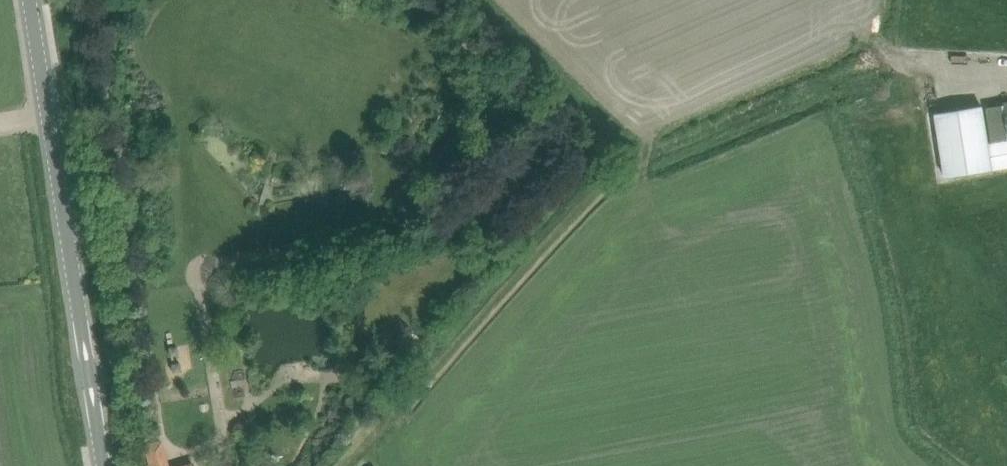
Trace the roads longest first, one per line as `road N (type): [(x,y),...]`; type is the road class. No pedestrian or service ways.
road 1 (unclassified): [(104,465),(30,0)]

